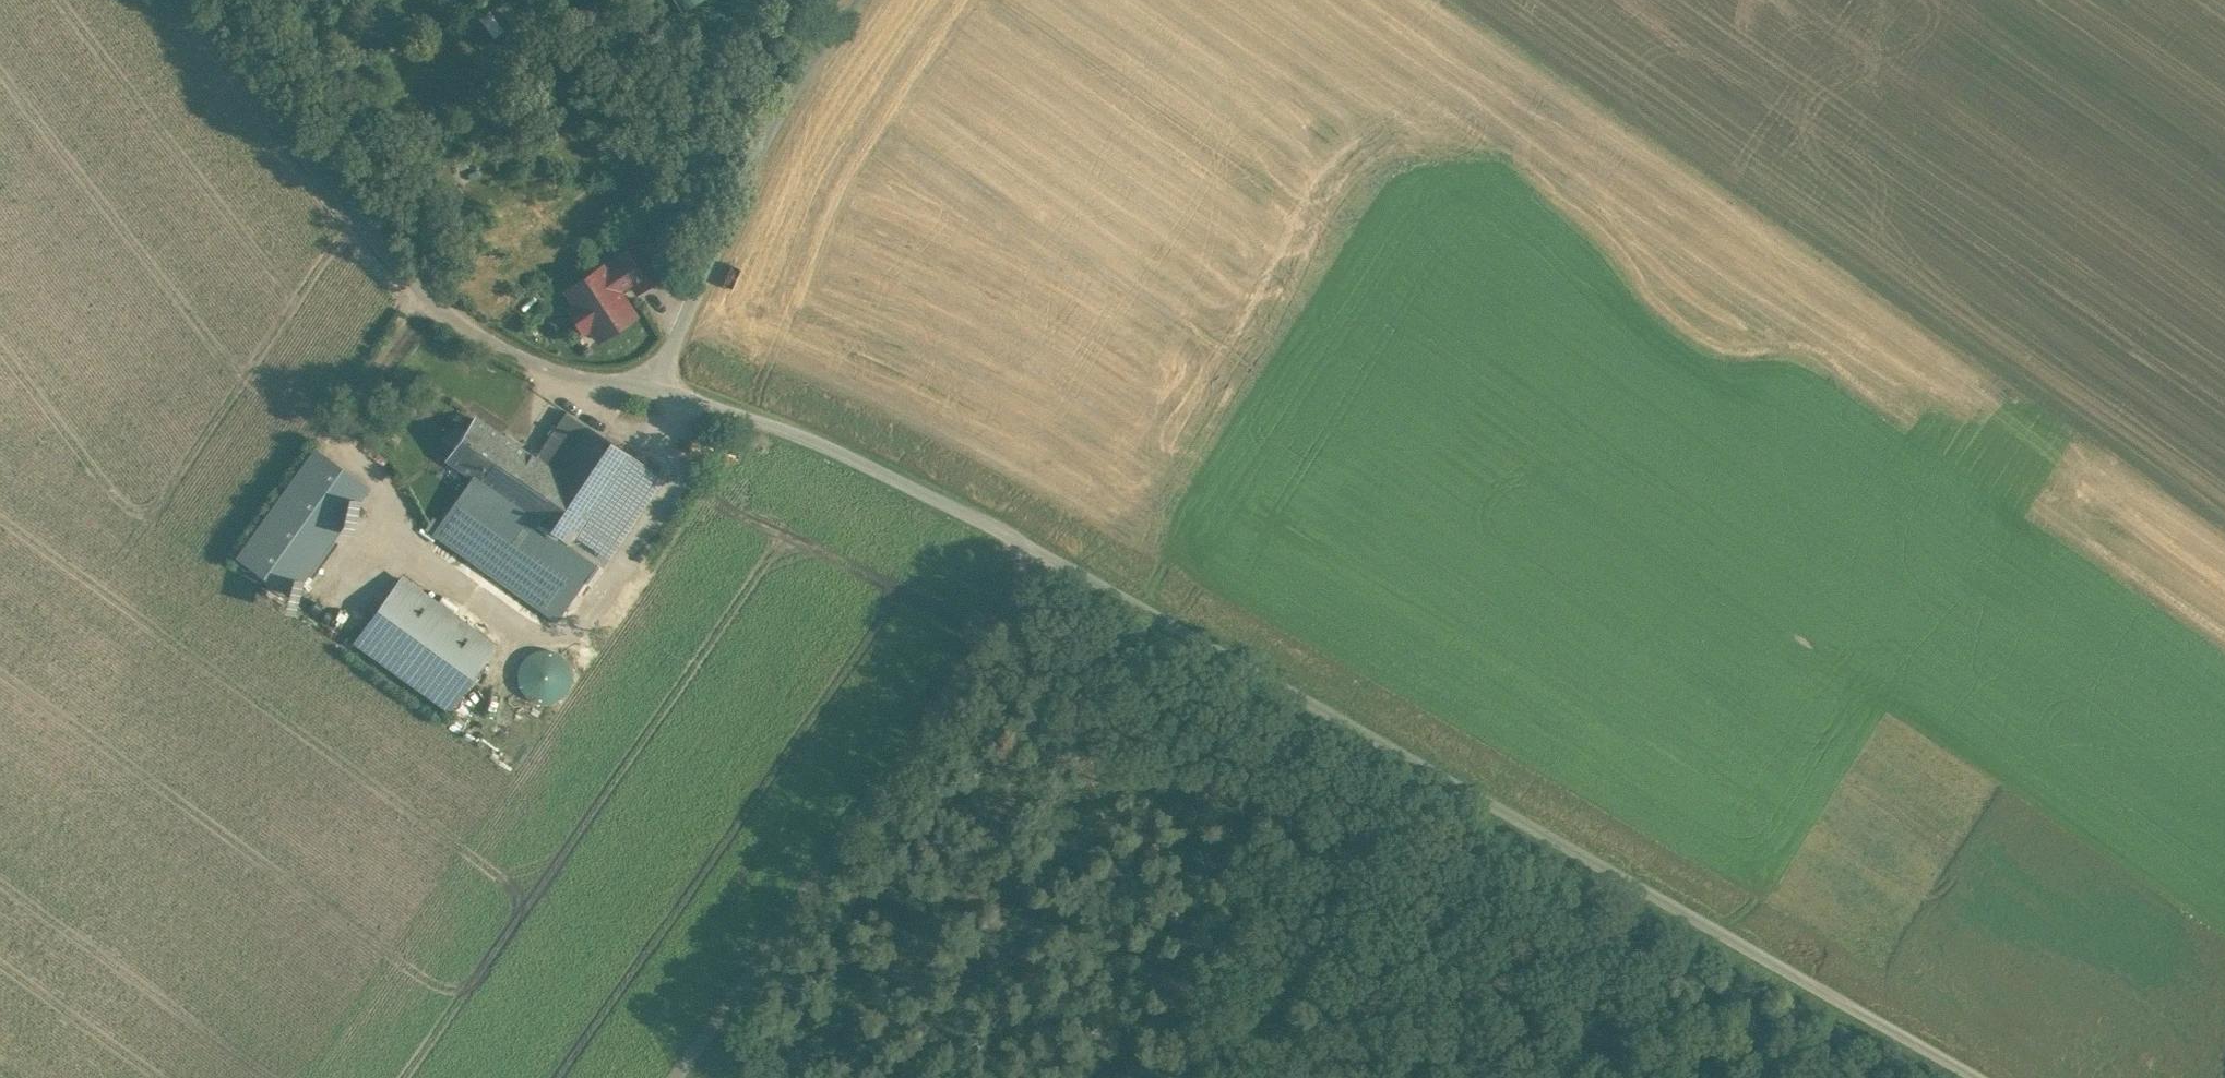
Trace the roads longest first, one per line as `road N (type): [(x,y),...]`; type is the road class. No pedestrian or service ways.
road 1 (unclassified): [(1046,556),(1977,1077)]
road 2 (unclassified): [(679,1077),(1046,556)]
road 3 (unclassified): [(181,0),(414,285),(469,333),(586,378),(648,386)]
road 4 (unclassified): [(851,0),(769,119),(648,386)]
road 5 (unclassified): [(648,386),(817,442),(1046,556)]

